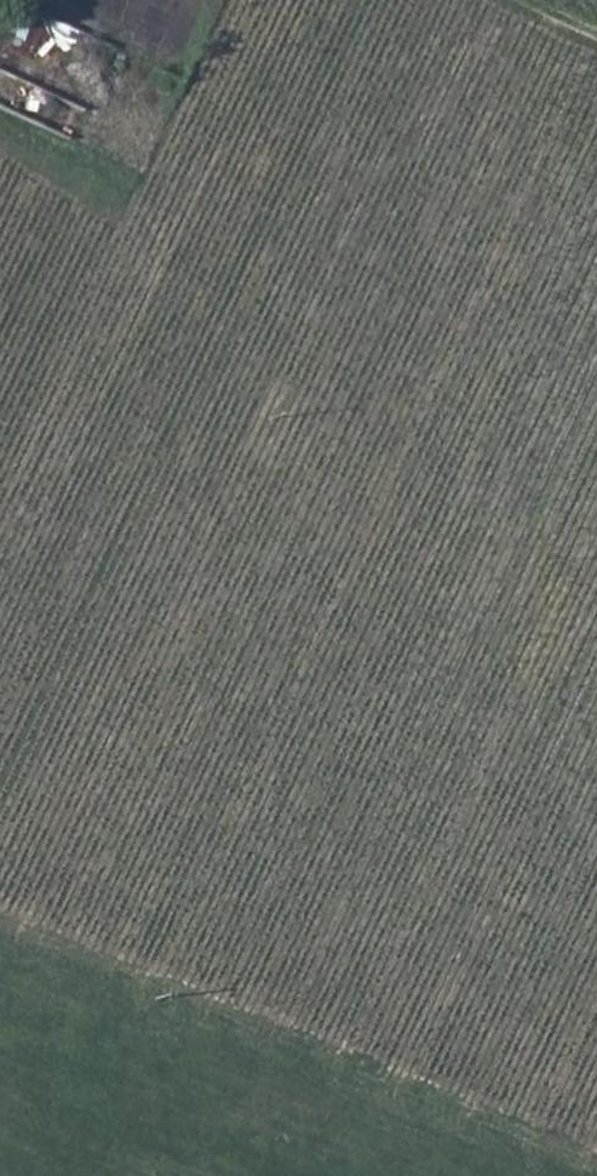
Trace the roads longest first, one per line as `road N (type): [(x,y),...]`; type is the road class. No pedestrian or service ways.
road 1 (track): [(596,1159),(0,923)]

